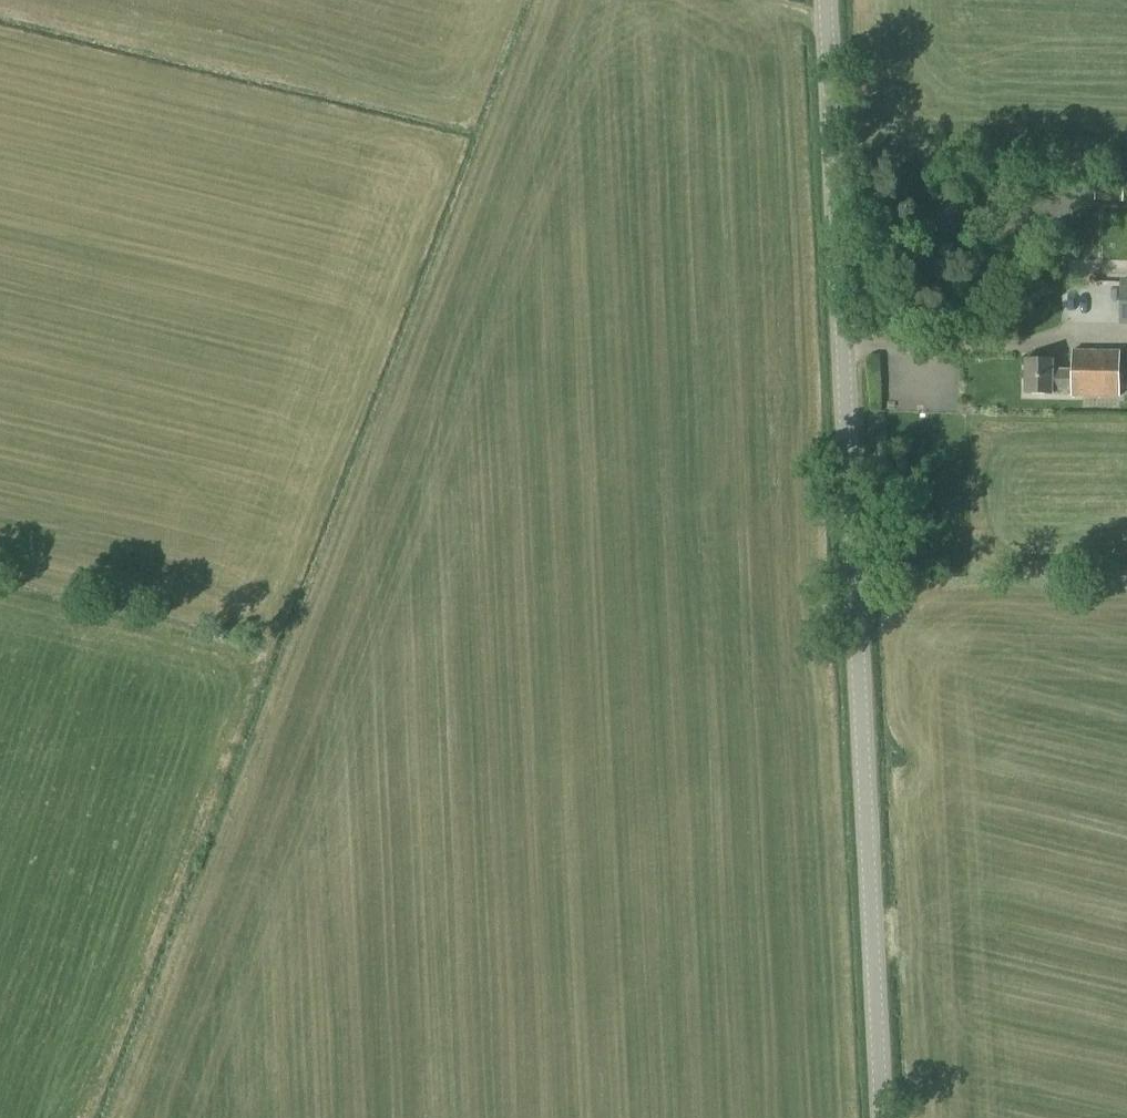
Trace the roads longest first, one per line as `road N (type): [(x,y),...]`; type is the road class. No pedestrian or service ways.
road 1 (tertiary): [(885,1117),(828,0)]

